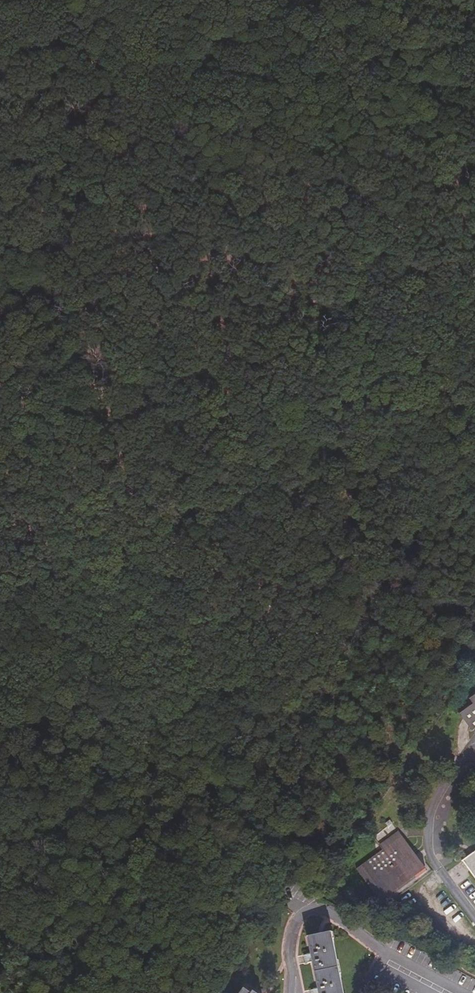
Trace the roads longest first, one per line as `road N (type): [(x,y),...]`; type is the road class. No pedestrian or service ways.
road 1 (residential): [(286,992),(291,931),(322,909),(463,992)]

